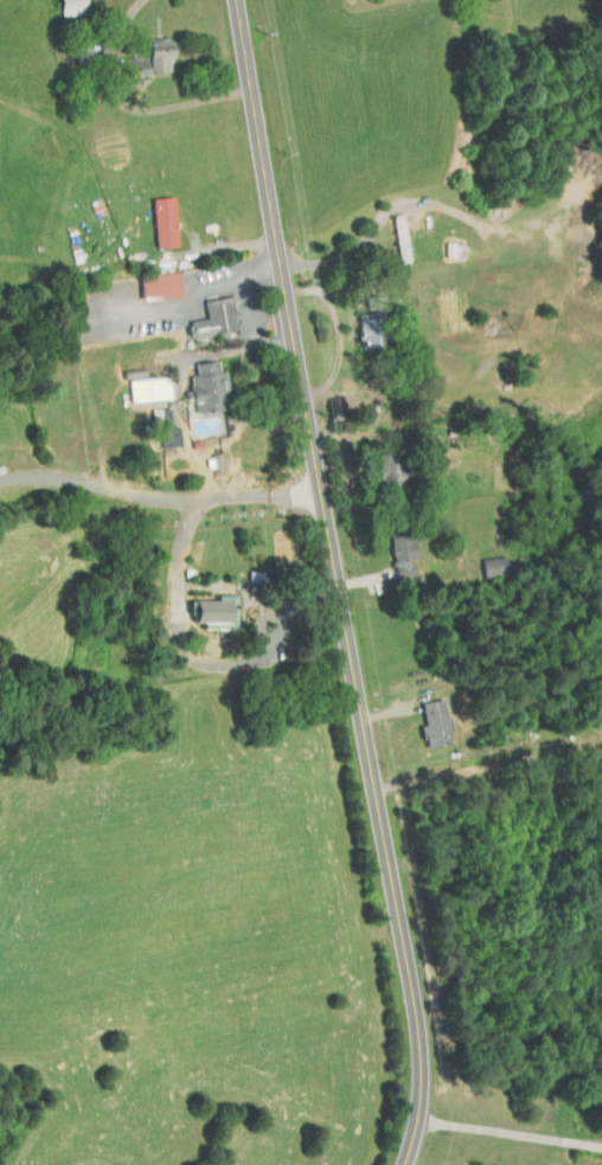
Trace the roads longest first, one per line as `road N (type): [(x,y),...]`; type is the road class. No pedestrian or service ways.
road 1 (secondary): [(410,1164),(425,1037),(237,0)]
road 2 (residential): [(380,789),(525,755),(575,752),(601,760)]

